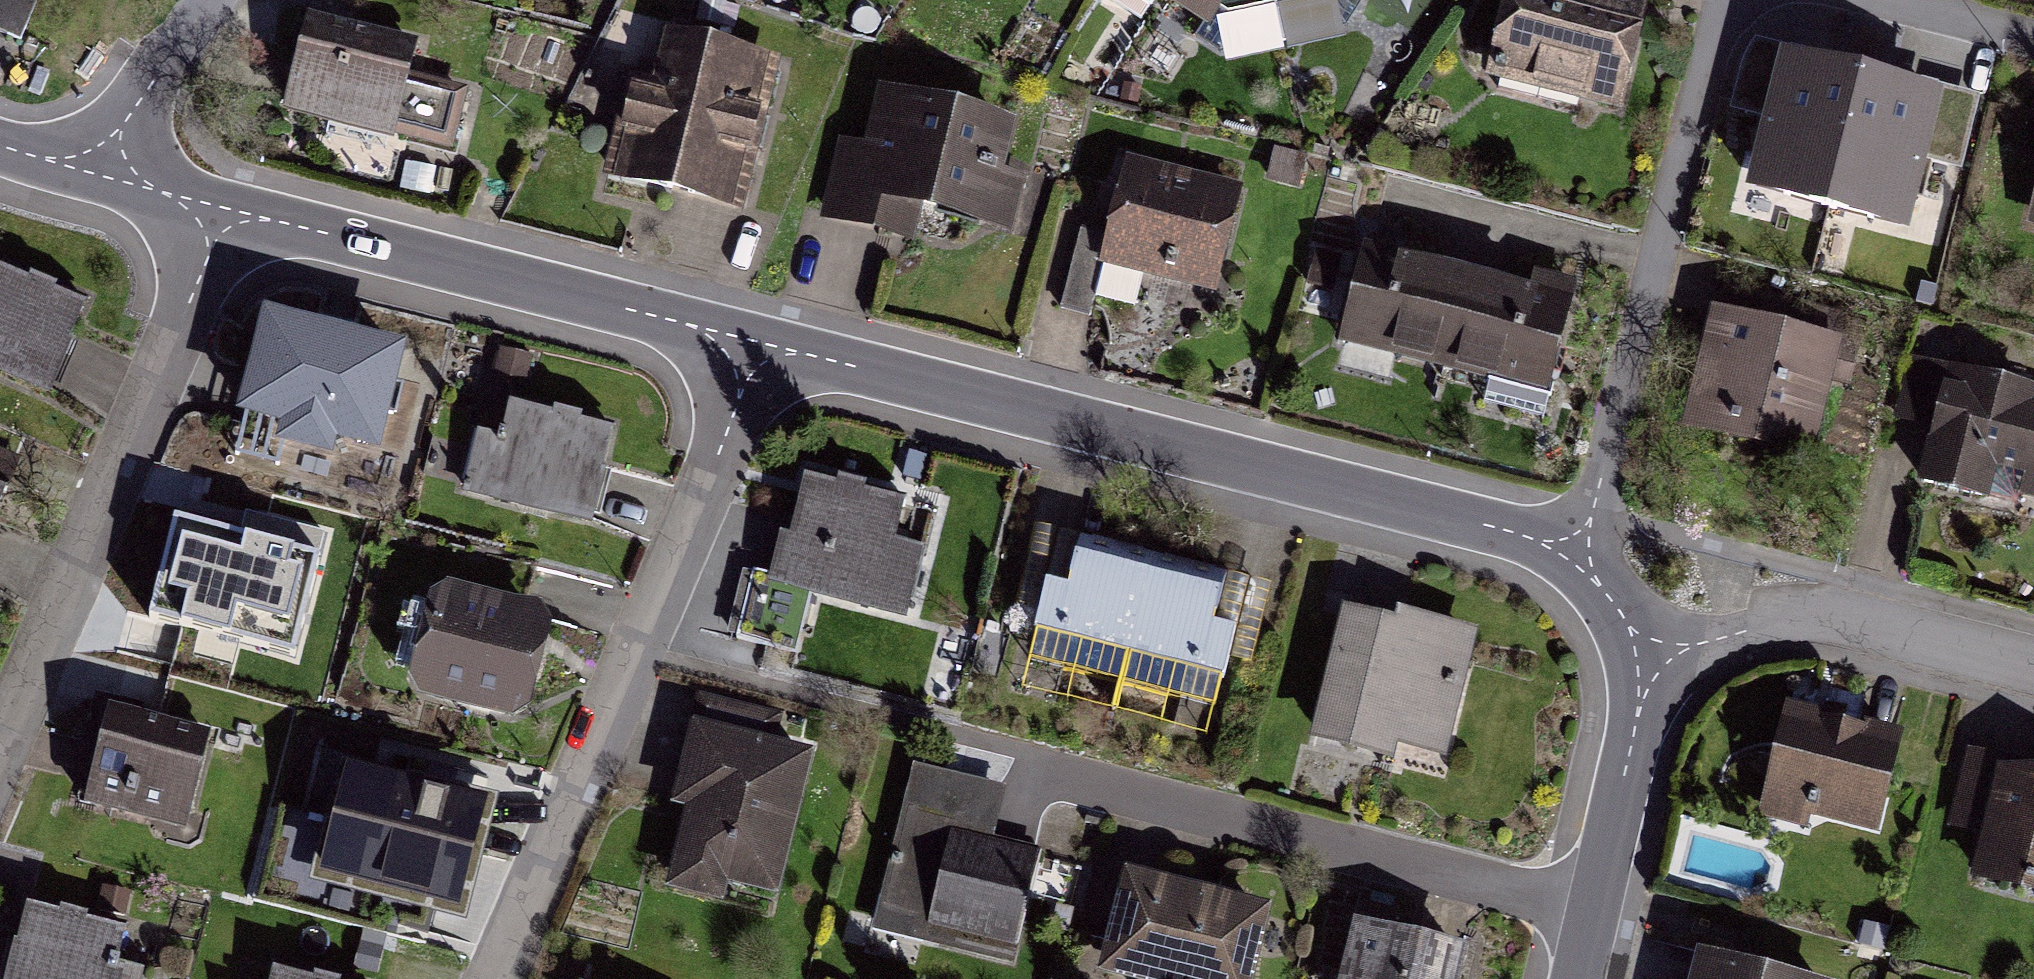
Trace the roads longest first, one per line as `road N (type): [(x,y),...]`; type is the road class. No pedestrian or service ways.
road 1 (residential): [(761,342),(1580,551)]
road 2 (residential): [(495,978),(638,655),(761,342)]
road 3 (residential): [(1595,910),(1016,758)]
road 4 (residential): [(0,752),(225,209)]
road 5 (residential): [(1580,551),(1727,0)]
road 6 (residential): [(225,209),(761,342)]
road 7 (residential): [(1651,654),(1853,619),(2033,665)]
road 8 (residential): [(1595,910),(1651,654)]
road 9 (residential): [(93,174),(205,0)]
road 10 (residential): [(2033,44),(1856,0)]
road 11 (residential): [(93,174),(225,209)]
road 12 (residential): [(1580,551),(1651,654)]

